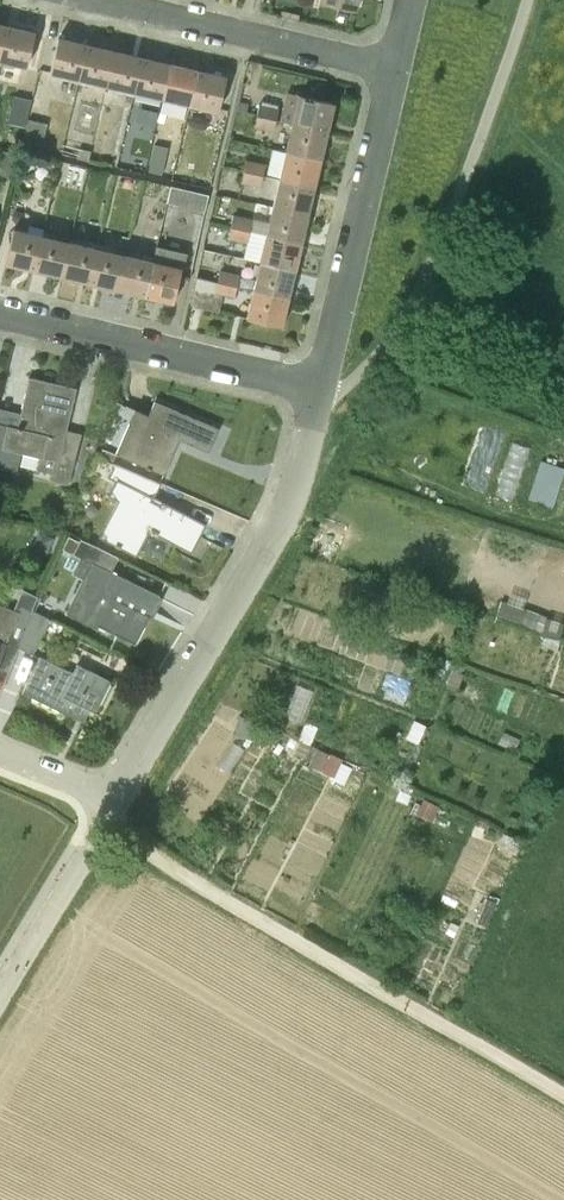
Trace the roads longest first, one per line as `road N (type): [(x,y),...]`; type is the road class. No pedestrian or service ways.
road 1 (track): [(563,1096),(175,869),(121,829),(108,803)]
road 2 (residential): [(108,803),(282,516),(322,390)]
road 3 (residential): [(322,390),(0,313)]
road 4 (residential): [(322,390),(401,72)]
road 5 (residential): [(401,72),(91,0)]
road 6 (unclassified): [(0,998),(108,803)]

